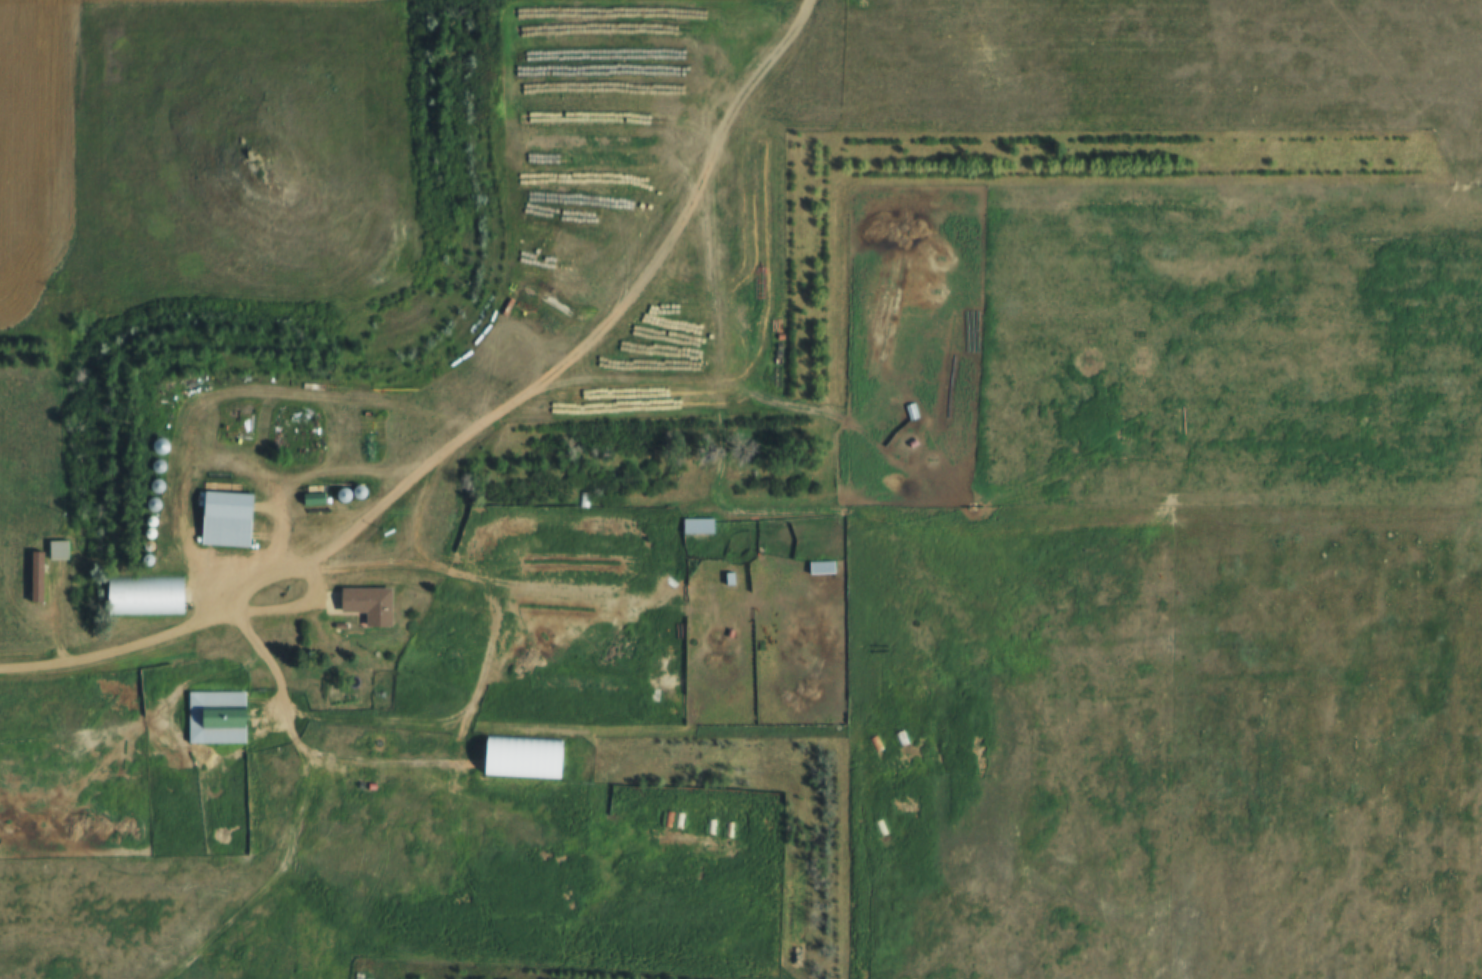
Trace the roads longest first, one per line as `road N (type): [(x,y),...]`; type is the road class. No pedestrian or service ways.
road 1 (track): [(280,581),(354,528),(427,455),(574,352),(616,309),(649,267),(745,91),(813,0)]
road 2 (track): [(280,581),(402,570),(439,573),(475,590),(491,618),(491,645),(444,756),(444,780),(458,800),(589,869),(632,908),(698,936)]
road 3 (track): [(228,616),(278,700),(245,765),(249,856),(239,891),(152,978)]

